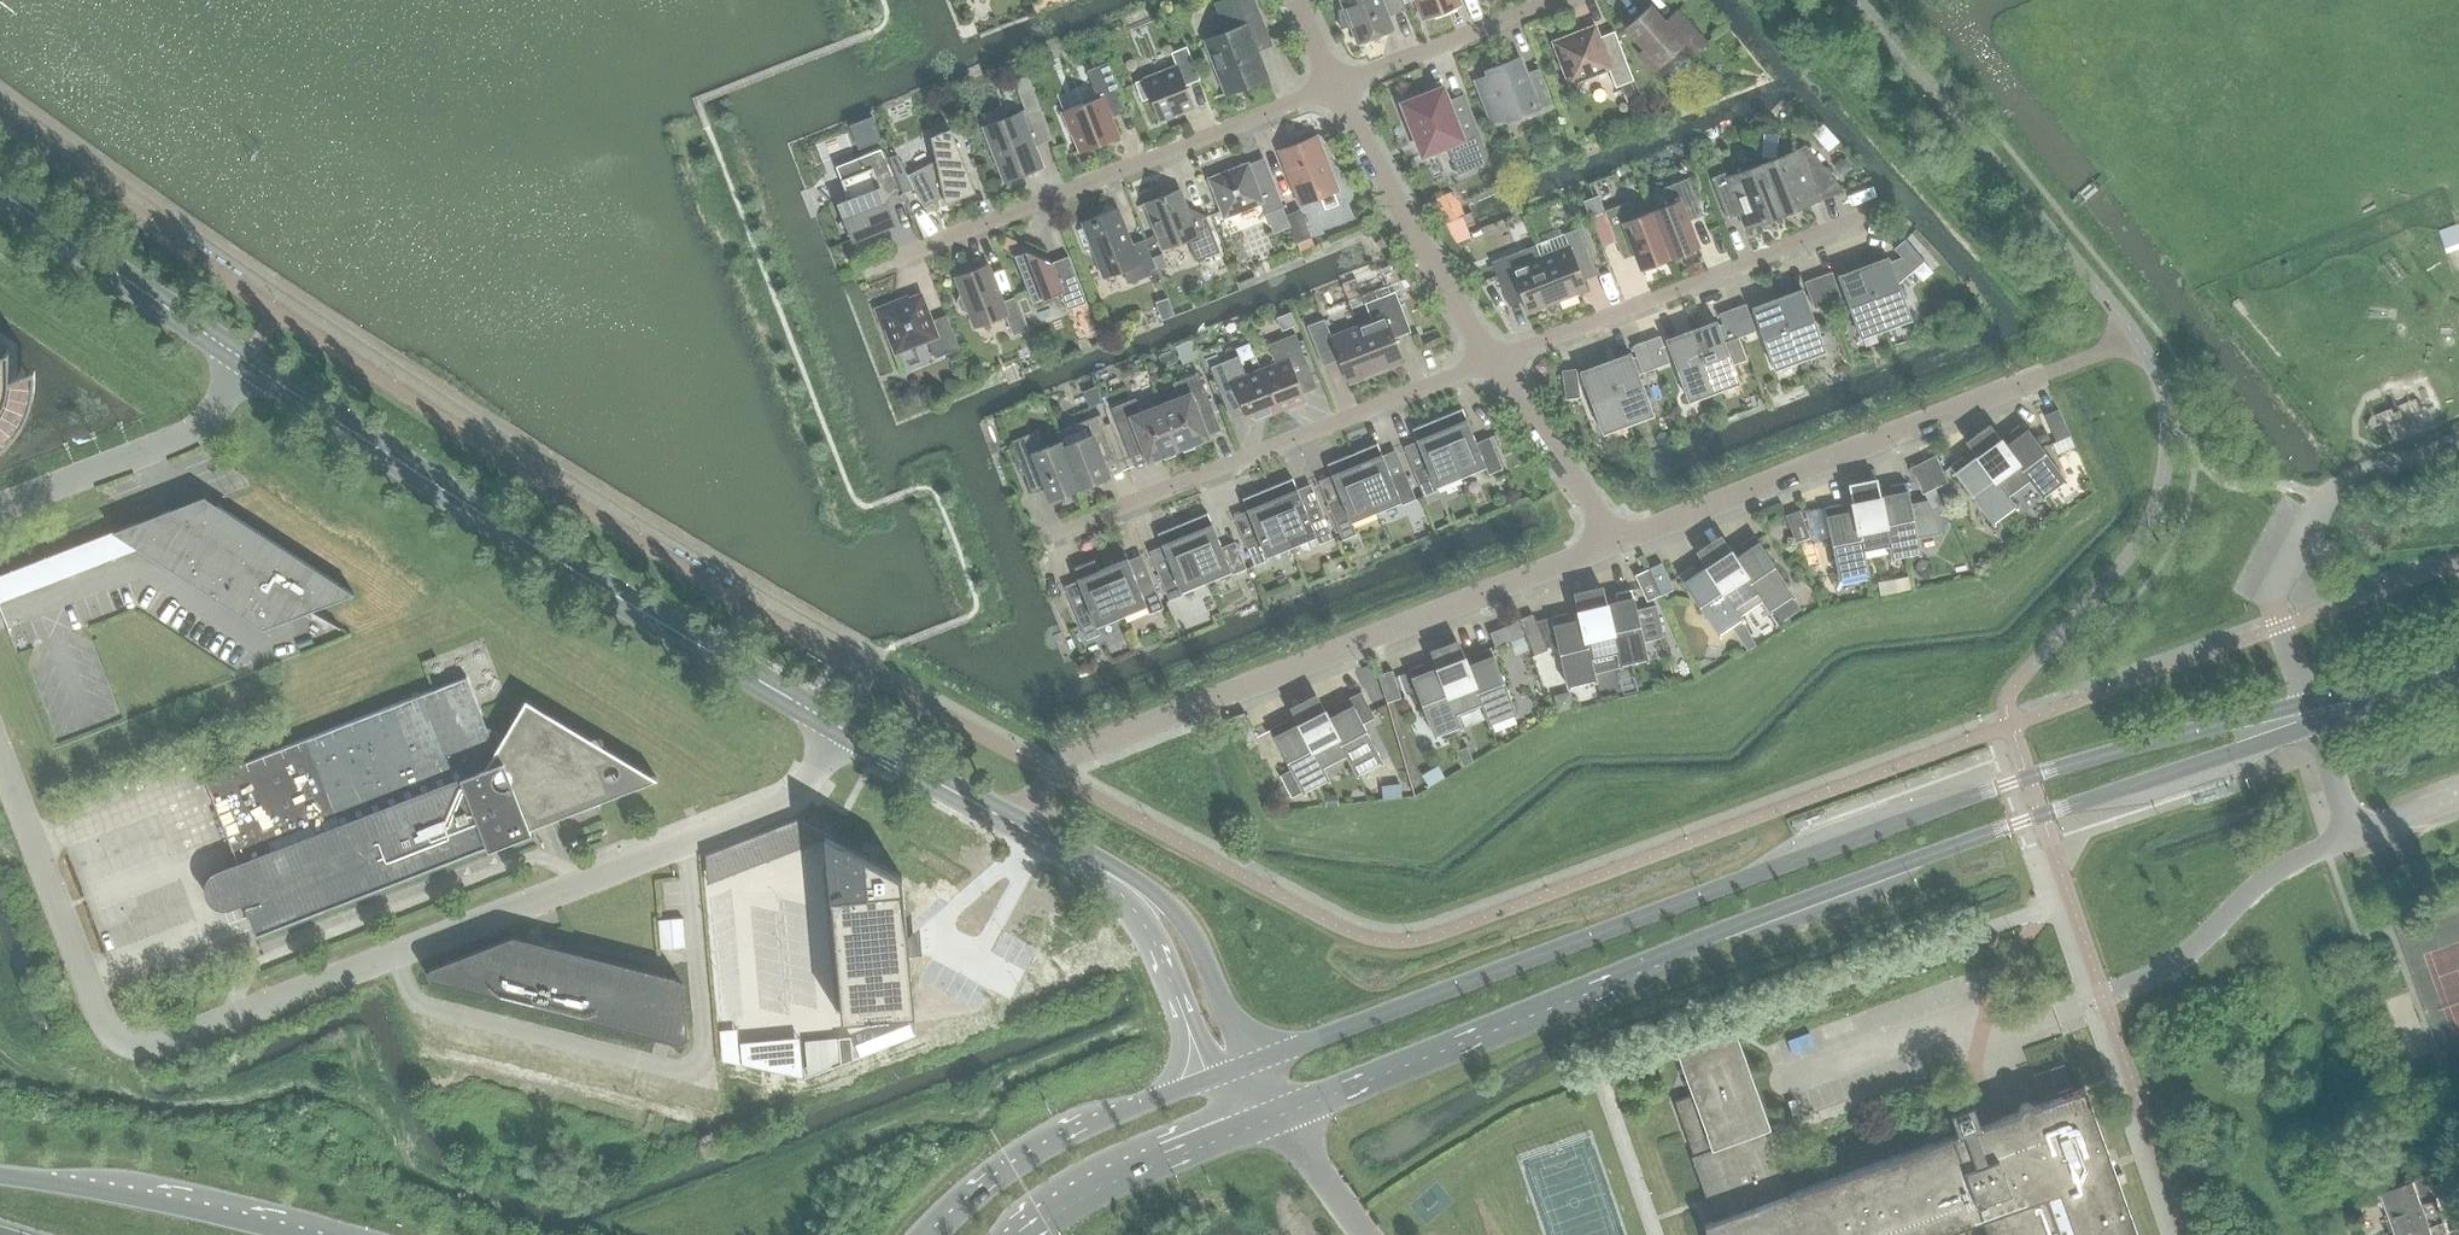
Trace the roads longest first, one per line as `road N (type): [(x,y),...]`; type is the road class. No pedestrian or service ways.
road 1 (secondary): [(1264,1113),(1728,927),(2252,746),(2312,714)]
road 2 (secondary): [(2312,714),(2235,721),(2003,786),(1249,1063)]
road 3 (unclassified): [(838,727),(803,788),(776,807),(228,1023),(136,1047),(102,1028),(0,757)]
road 4 (unclassified): [(838,727),(246,361)]
road 5 (residential): [(1022,828),(1051,775),(1099,743),(1615,542)]
road 6 (residential): [(866,270),(1333,86)]
road 7 (residential): [(1049,535),(1491,361)]
road 8 (residential): [(1615,542),(2045,373)]
road 9 (residential): [(1491,361),(1875,212)]
road 10 (secondary): [(1217,1076),(1035,1153),(936,1234)]
road 11 (residential): [(1491,361),(1333,86)]
road 12 (unclassified): [(246,361),(0,191)]
road 13 (unclassified): [(0,510),(177,441),(207,418),(246,361)]
road 14 (trunk): [(283,1234),(0,1177)]
road 15 (secondary): [(1011,1234),(1087,1183),(1264,1113)]
road 16 (residential): [(1333,86),(1557,0)]
road 17 (unclassified): [(1249,1063),(1193,933),(1173,910),(1114,879)]
road 18 (unclassified): [(1114,879),(1162,946),(1217,1076)]
road 19 (residential): [(1615,542),(1491,361)]
road 20 (unclassified): [(1022,828),(838,727)]
road 21 (secondary): [(2312,714),(2458,664)]

